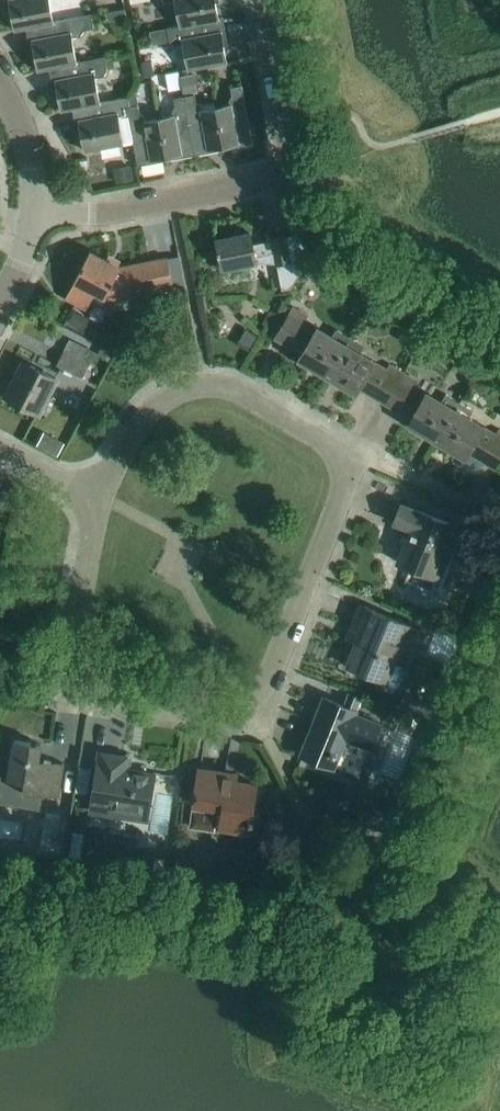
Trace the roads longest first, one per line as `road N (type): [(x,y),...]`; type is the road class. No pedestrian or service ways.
road 1 (residential): [(97,494),(155,396),(189,378),(235,384),(353,458),(280,668),(251,705),(214,717),(109,696),(79,669),(73,634)]
road 2 (residential): [(37,209),(95,213),(286,168),(291,152),(263,0)]
road 3 (residential): [(73,634),(97,494)]
road 4 (tertiary): [(0,89),(30,142),(37,209)]

